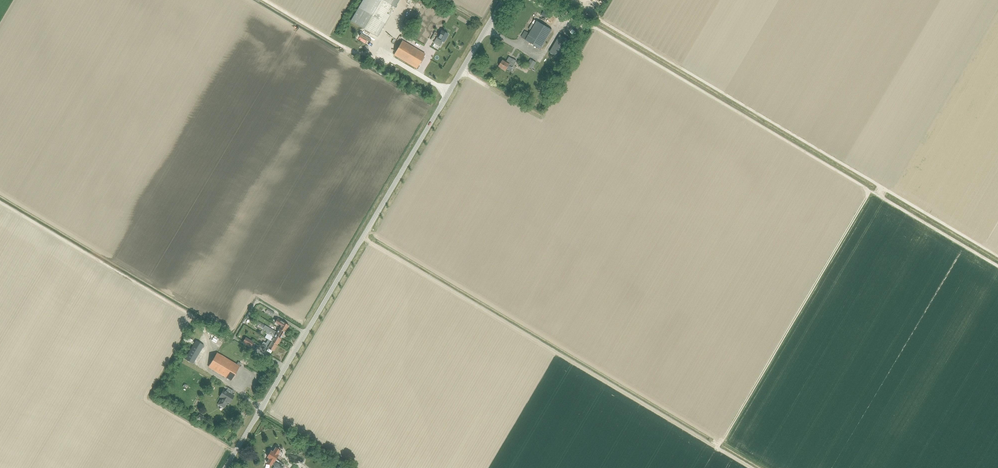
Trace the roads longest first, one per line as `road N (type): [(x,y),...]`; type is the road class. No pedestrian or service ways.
road 1 (unclassified): [(226,467),(503,0)]

